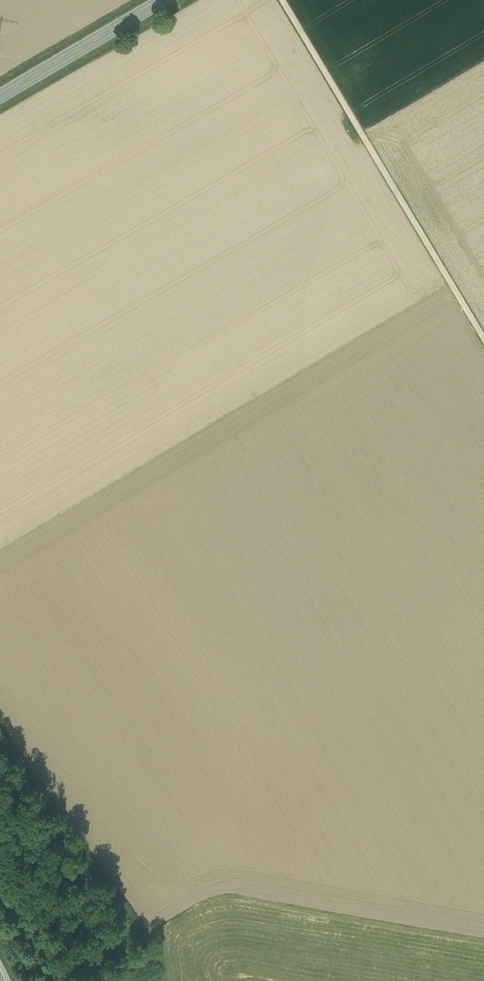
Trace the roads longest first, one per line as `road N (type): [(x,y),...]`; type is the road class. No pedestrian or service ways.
road 1 (track): [(483,942),(217,895),(75,980)]
road 2 (track): [(483,340),(282,0)]
road 3 (secondary): [(0,96),(164,0)]

